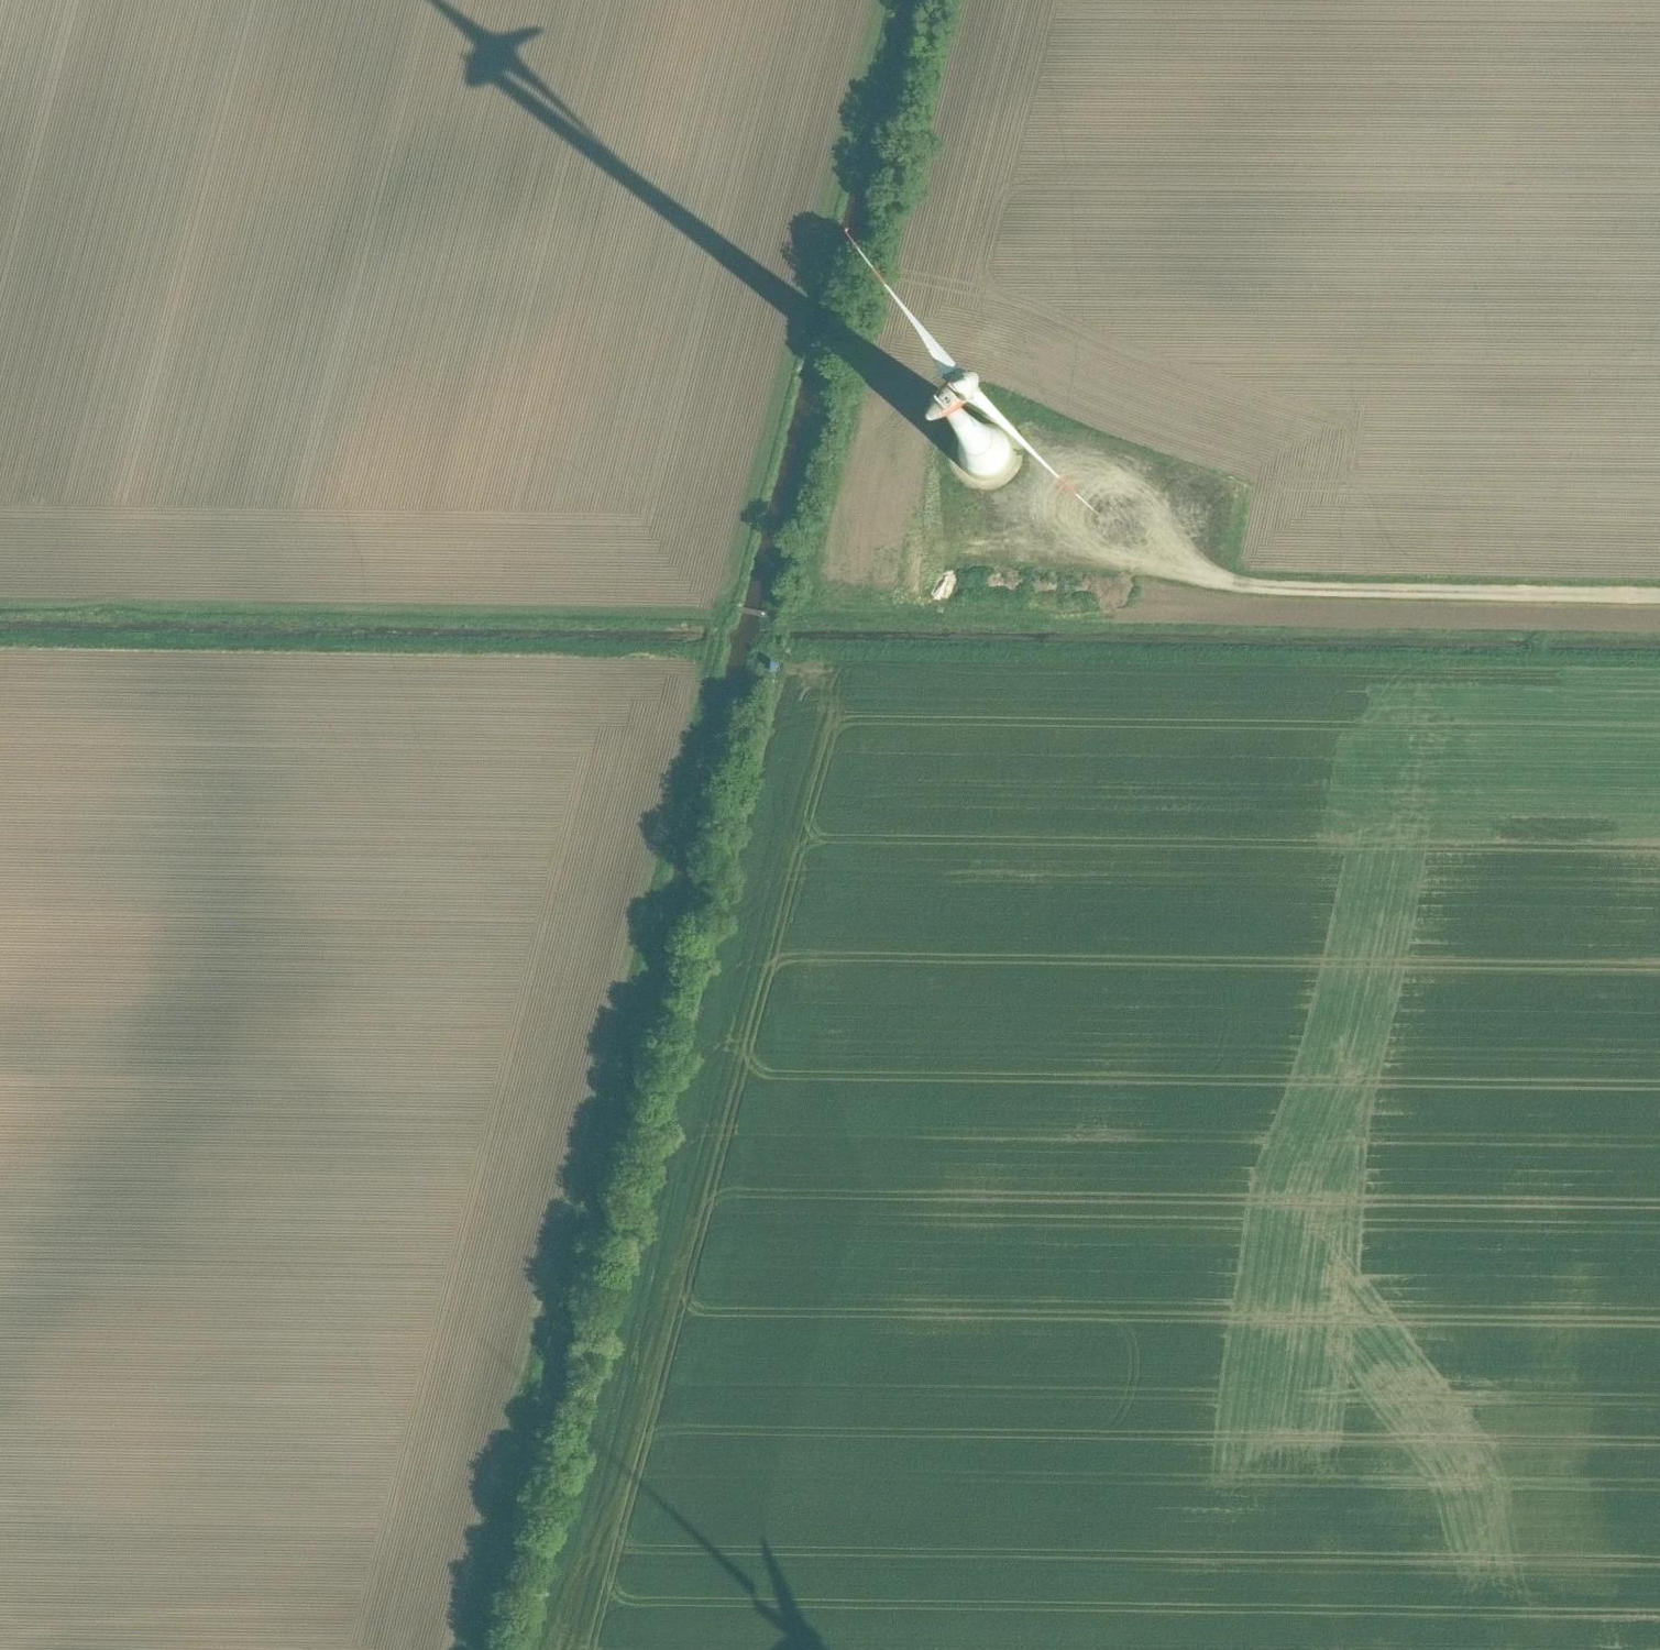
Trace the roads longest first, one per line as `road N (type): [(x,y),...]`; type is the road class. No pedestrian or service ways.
road 1 (track): [(1015,490),(1157,572),(1256,585),(1659,592)]

